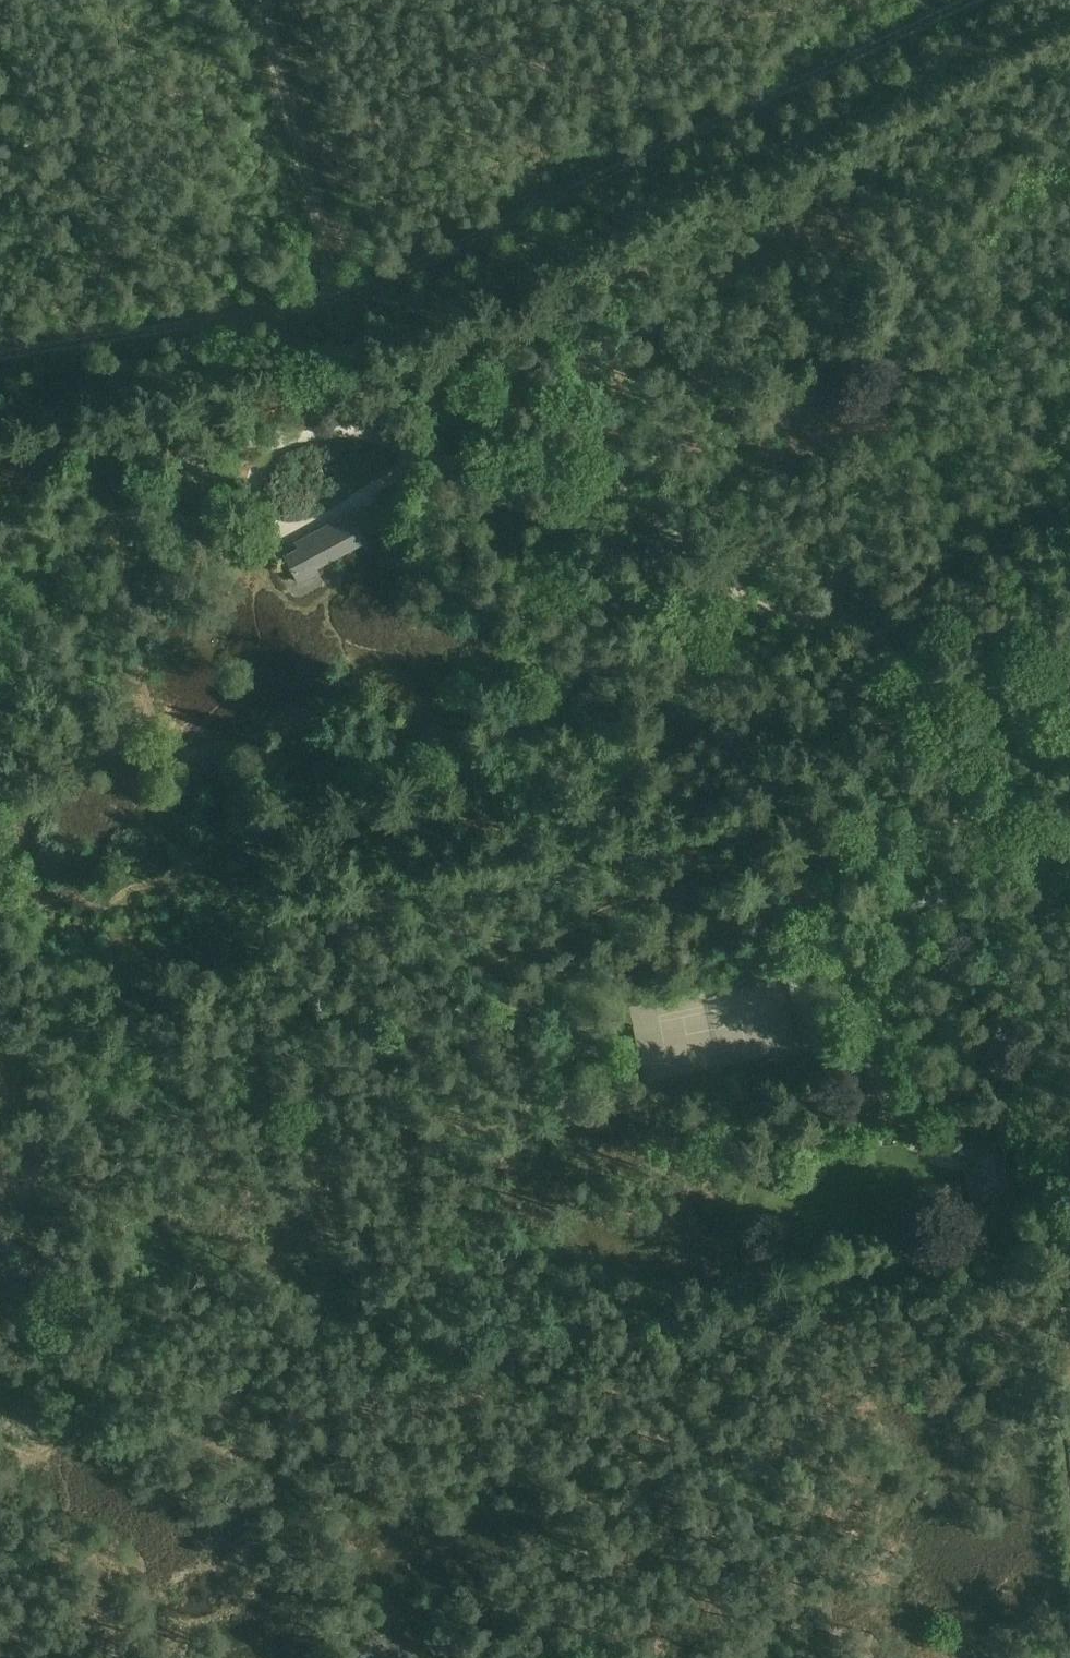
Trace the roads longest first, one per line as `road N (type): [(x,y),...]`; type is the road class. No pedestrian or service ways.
road 1 (track): [(971,0),(338,296),(0,355)]
road 2 (track): [(338,296),(261,0)]

